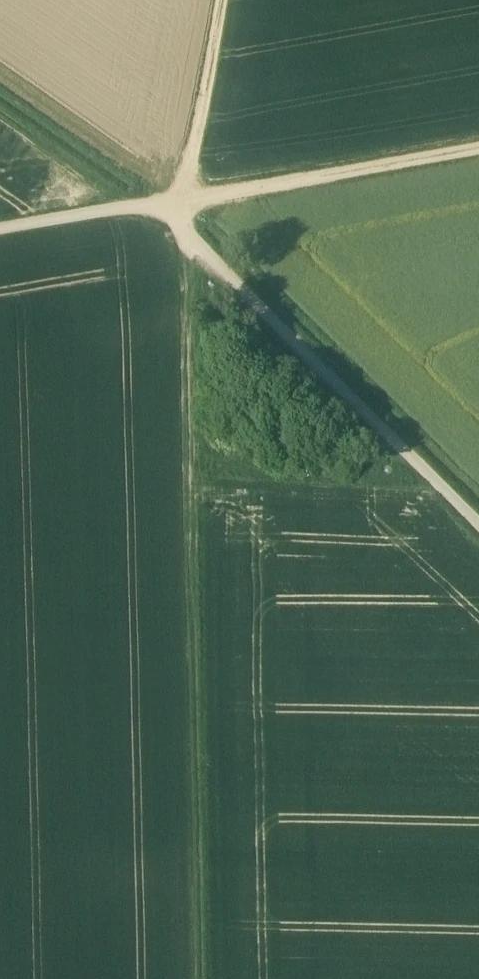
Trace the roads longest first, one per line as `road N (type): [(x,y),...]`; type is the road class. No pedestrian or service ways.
road 1 (track): [(210,978),(185,259),(191,238)]
road 2 (track): [(182,199),(191,238),(478,529)]
road 3 (track): [(182,199),(478,146)]
road 4 (track): [(182,199),(224,0)]
road 5 (track): [(0,230),(182,199)]

